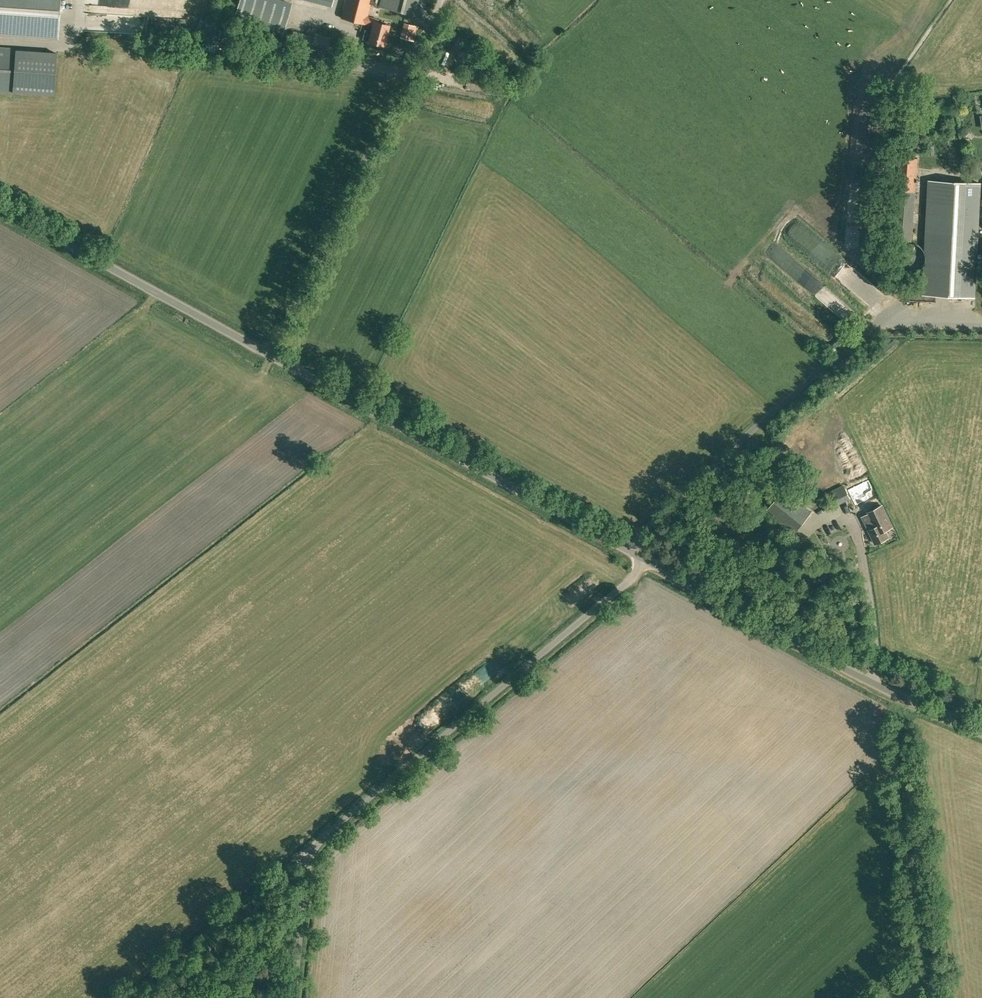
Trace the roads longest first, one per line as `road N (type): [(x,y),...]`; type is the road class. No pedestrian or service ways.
road 1 (unclassified): [(651,559),(0,206)]
road 2 (unclassified): [(285,997),(300,856),(651,559)]
road 3 (unclassified): [(981,728),(651,559)]
road 4 (track): [(889,686),(932,997)]
road 5 (track): [(300,856),(131,997)]

